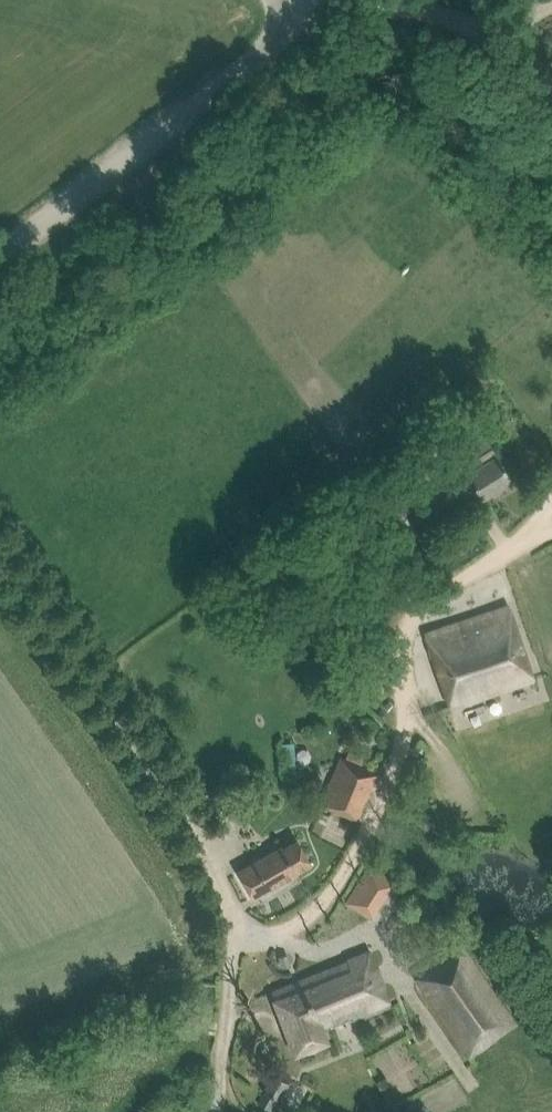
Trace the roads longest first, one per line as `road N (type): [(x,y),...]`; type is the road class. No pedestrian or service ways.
road 1 (unclassified): [(0,258),(317,0)]
road 2 (track): [(551,97),(518,58),(476,28),(370,0)]

